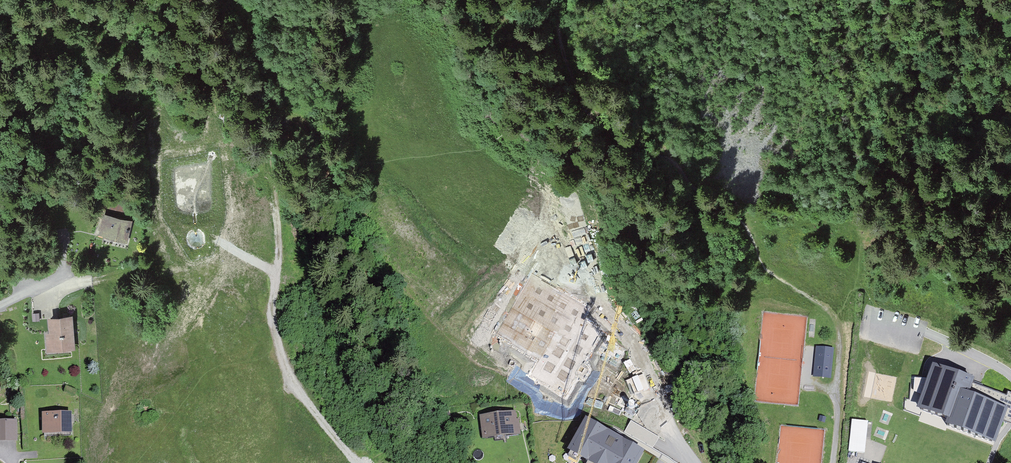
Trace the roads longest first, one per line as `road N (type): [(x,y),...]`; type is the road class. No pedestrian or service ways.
road 1 (track): [(263,78),(283,349),(313,413),(354,462)]

